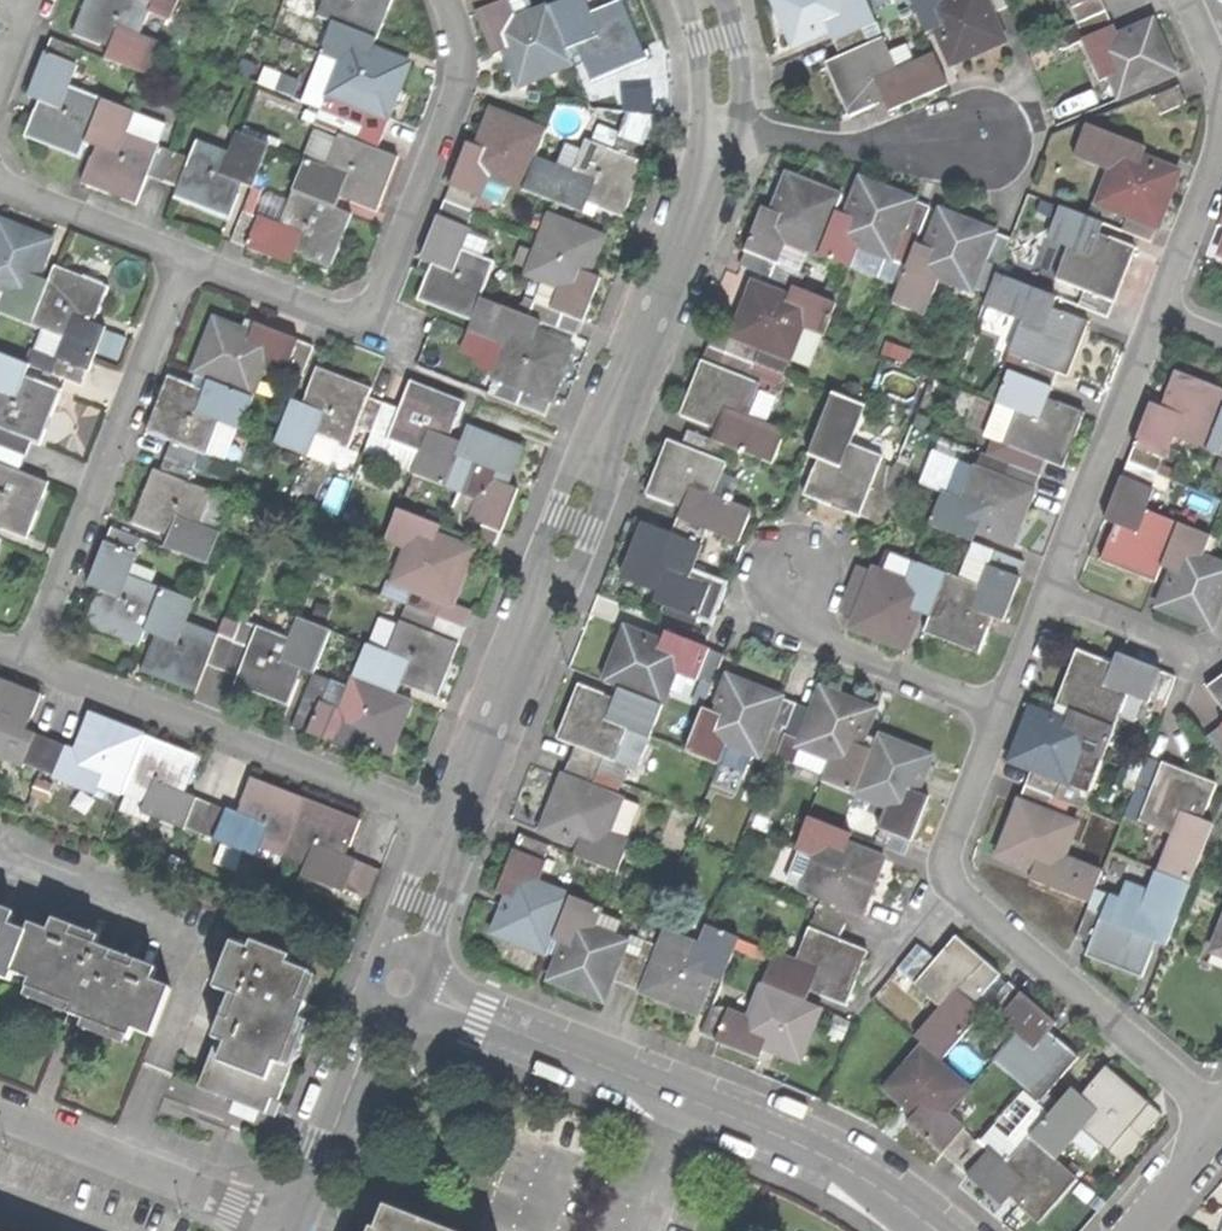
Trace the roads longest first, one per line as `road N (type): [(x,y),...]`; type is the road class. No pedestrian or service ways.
road 1 (residential): [(461,822),(727,130)]
road 2 (residential): [(397,992),(763,1124),(892,1193),(937,1230)]
road 3 (residential): [(183,261),(348,323),(380,295),(460,58),(437,0)]
road 4 (residential): [(1221,1105),(966,896),(948,854),(998,714)]
road 5 (residential): [(461,822),(31,662)]
road 6 (residential): [(183,261),(31,662)]
road 7 (residential): [(1046,595),(1162,310)]
road 8 (residential): [(0,1120),(279,1230)]
road 9 (residential): [(998,714),(811,641),(792,573)]
road 10 (residential): [(727,130),(991,150)]
road 11 (residential): [(300,1230),(397,992)]
road 12 (residential): [(183,261),(0,188)]
road 13 (residential): [(1046,595),(1201,658),(1221,643)]
road 14 (residential): [(397,992),(461,822)]
road 15 (residential): [(1162,310),(1221,153)]
road 16 (residential): [(727,130),(724,75),(705,0)]
road 17 (residential): [(1136,1230),(1221,1129)]
road 18 (residential): [(998,714),(1046,595)]

